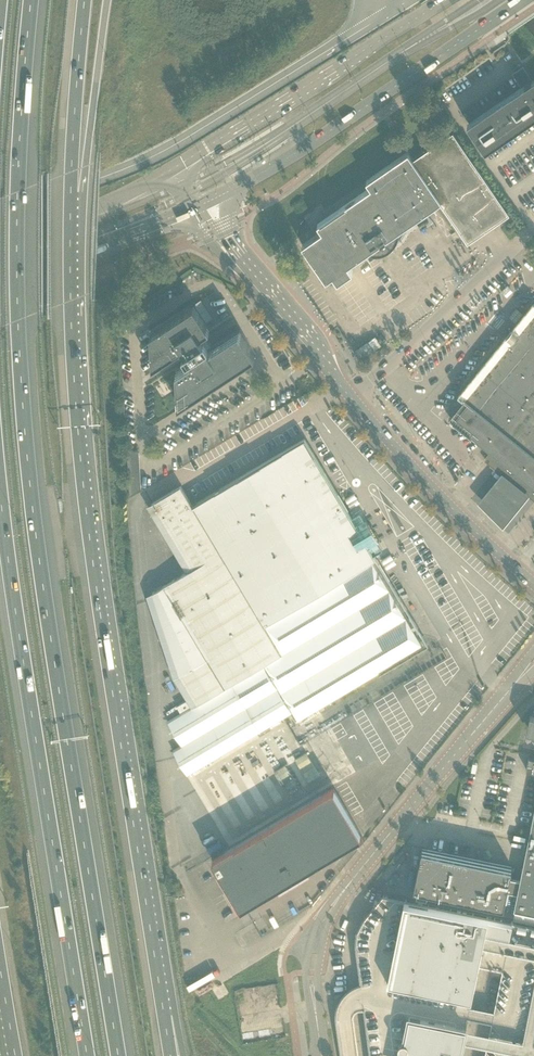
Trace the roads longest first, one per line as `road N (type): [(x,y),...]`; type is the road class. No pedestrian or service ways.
road 1 (motorway): [(118,1055),(26,446),(18,192),(31,0)]
road 2 (trunk): [(164,1013),(90,553),(73,374),(70,192)]
road 3 (motorway): [(0,498),(87,1055)]
road 4 (trunk): [(0,217),(161,153),(378,18)]
road 5 (tertiary): [(533,586),(429,484),(249,275)]
road 6 (secondary): [(209,207),(521,0)]
road 7 (unclassified): [(353,880),(533,663)]
road 8 (secondary): [(446,0),(217,144)]
road 9 (secondary): [(0,287),(189,215)]
road 10 (trunk): [(70,192),(85,166),(107,0)]
road 11 (trunk): [(70,192),(85,0)]
road 12 (secondary): [(146,185),(0,246)]
road 13 (unclassified): [(353,880),(322,913),(308,956),(317,1023)]
road 14 (unclassified): [(317,1023),(326,930),(353,880)]

